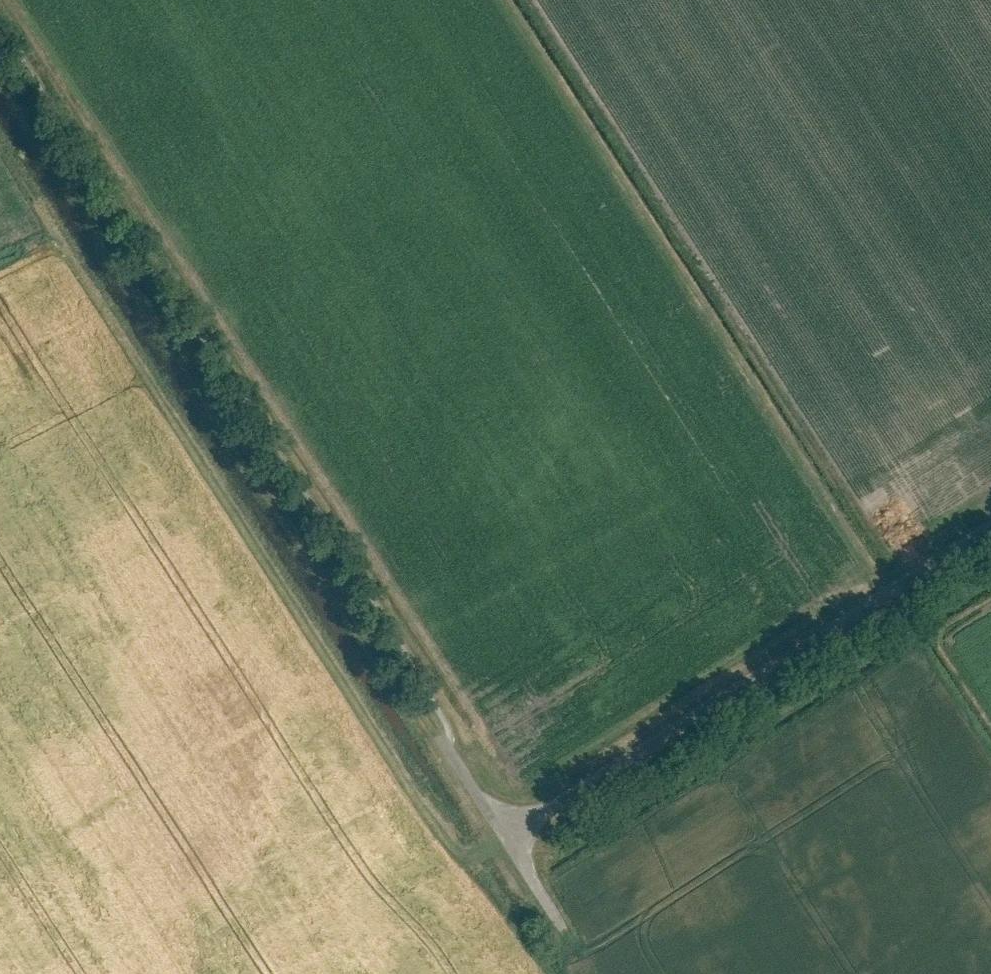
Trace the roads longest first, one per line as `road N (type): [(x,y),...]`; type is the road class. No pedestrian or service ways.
road 1 (unclassified): [(447,746),(486,802),(537,816),(990,526)]

